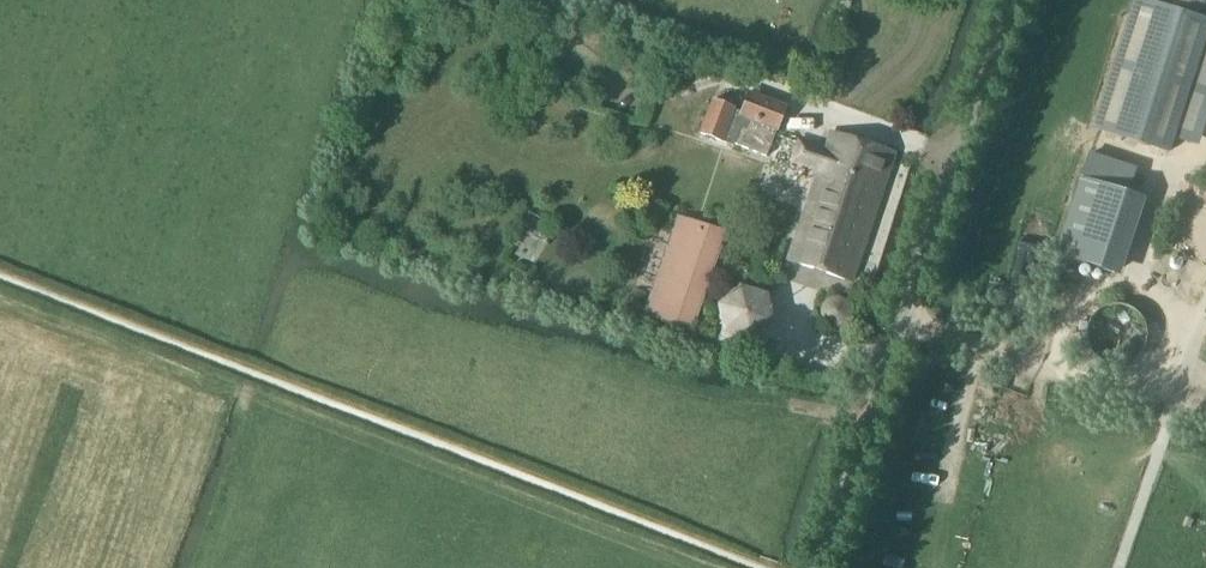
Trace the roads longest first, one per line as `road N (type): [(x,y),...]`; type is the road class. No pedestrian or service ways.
road 1 (unclassified): [(816,567),(1009,0)]

